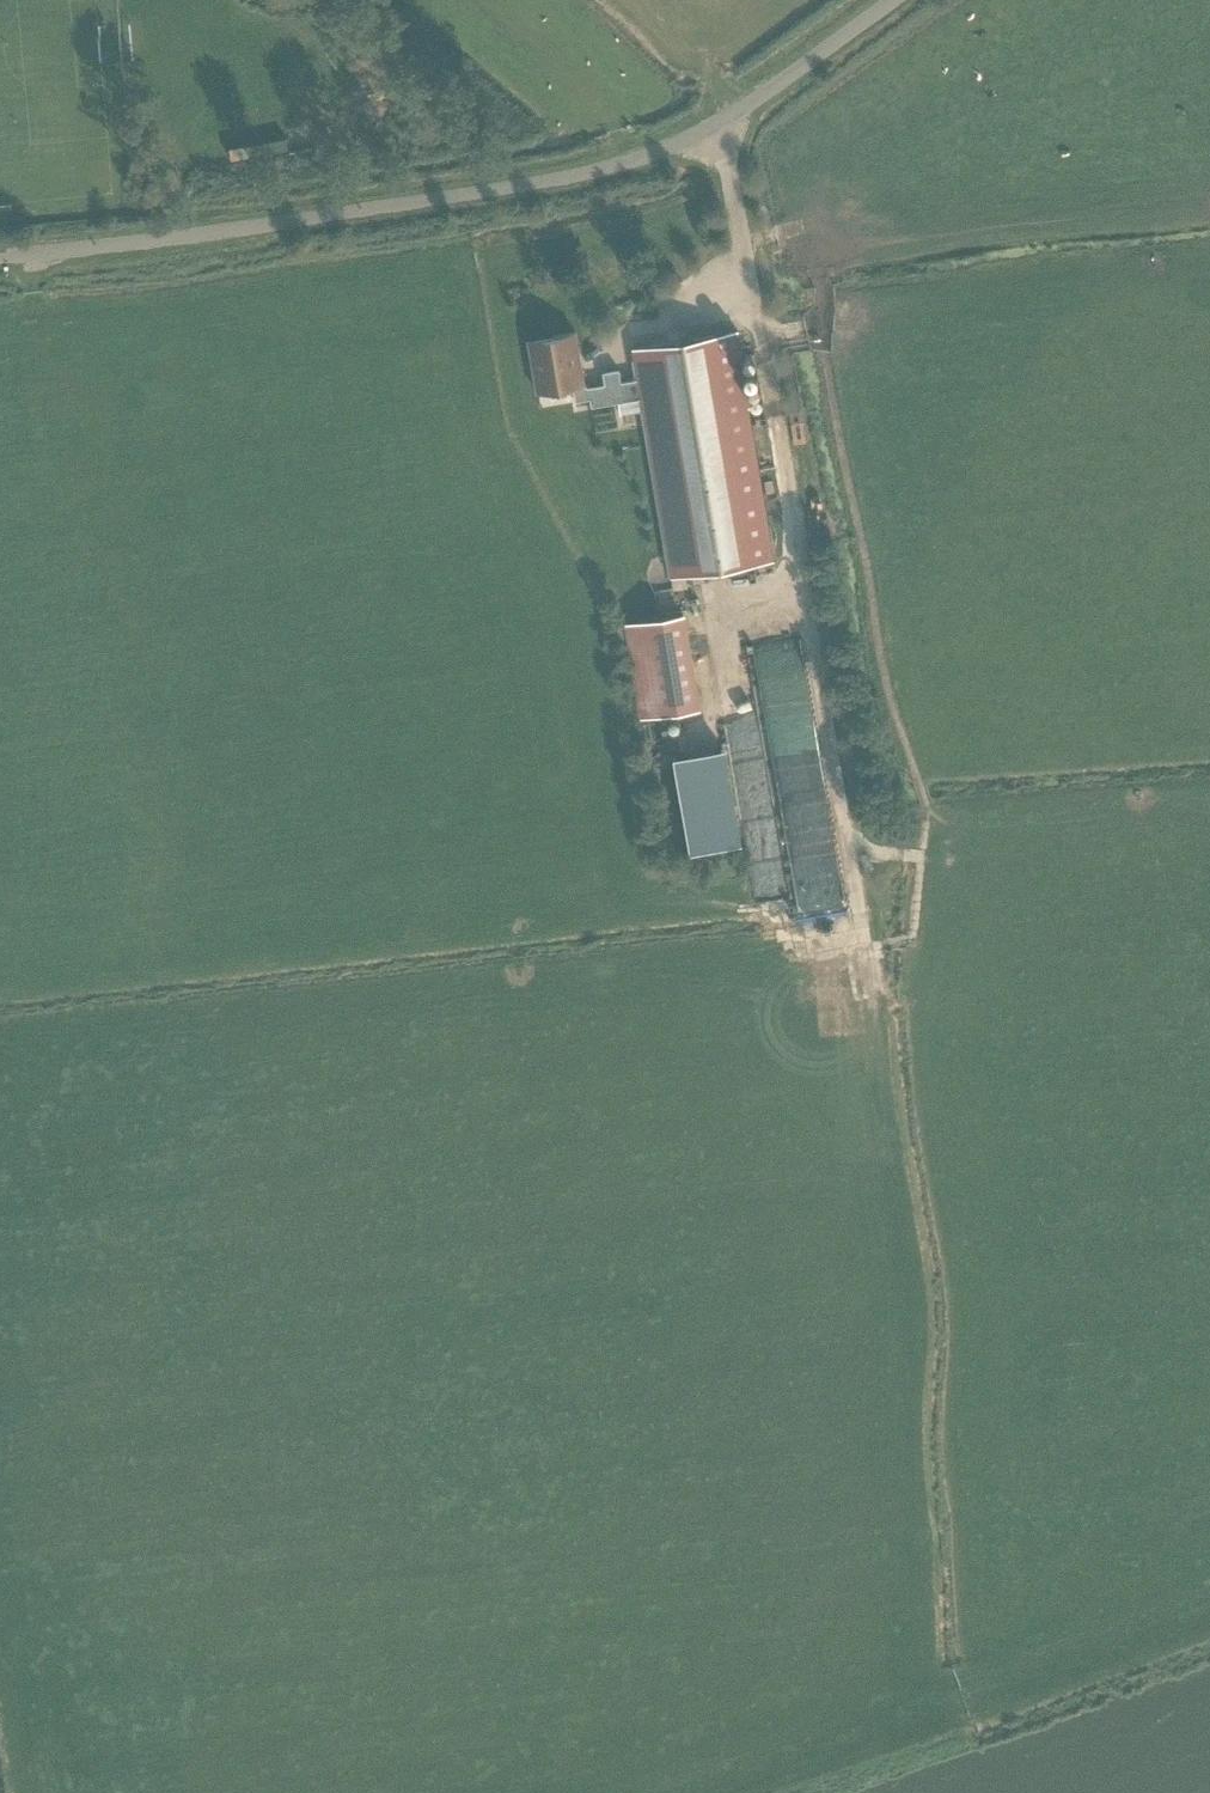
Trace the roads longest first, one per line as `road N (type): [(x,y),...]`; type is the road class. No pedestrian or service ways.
road 1 (unclassified): [(7,257),(282,223),(615,166),(731,116),(894,0)]

